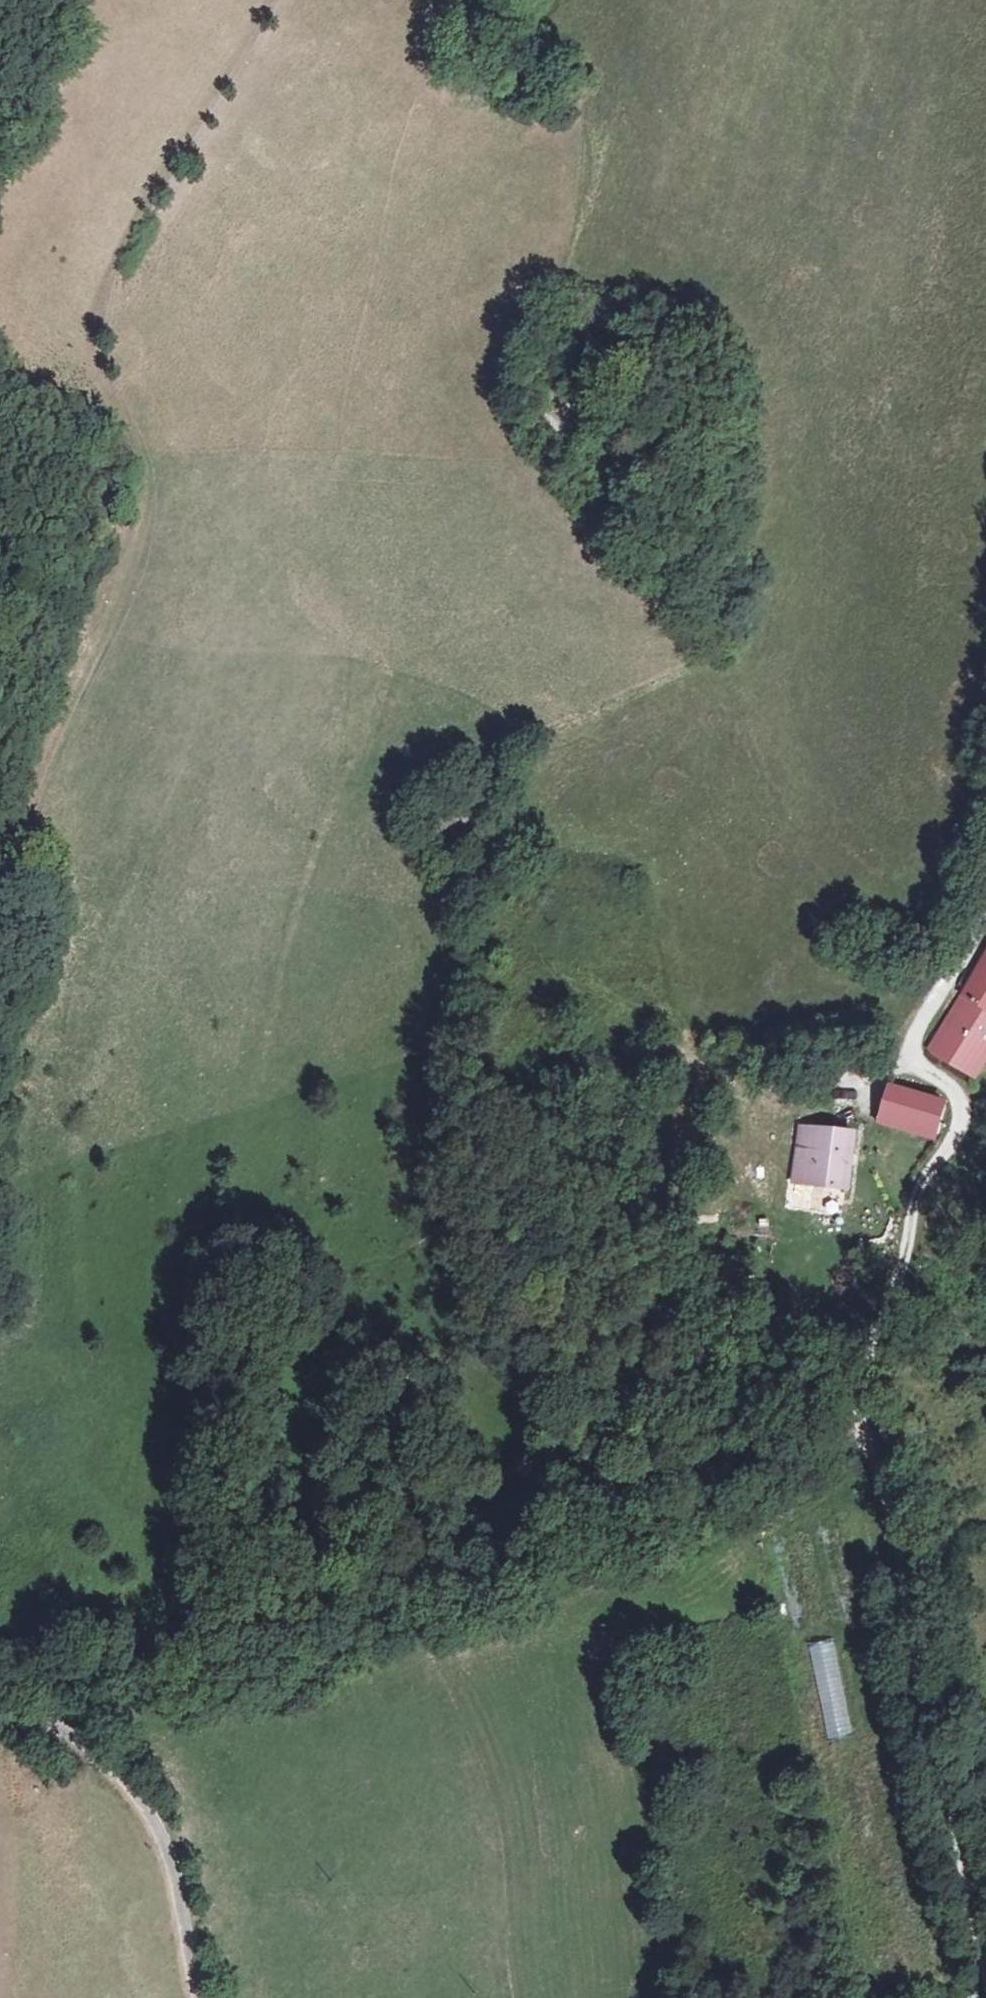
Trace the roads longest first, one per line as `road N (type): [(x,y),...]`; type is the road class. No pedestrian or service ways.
road 1 (track): [(866,1431),(861,1385),(904,1257),(914,1198),(959,1135),(964,1114),(955,1085),(917,1059),(916,1045),(985,906)]
road 2 (track): [(985,1967),(886,1491),(866,1431)]
road 3 (unclassified): [(200,1997),(186,1911),(162,1834),(131,1785),(60,1727),(0,1711)]

